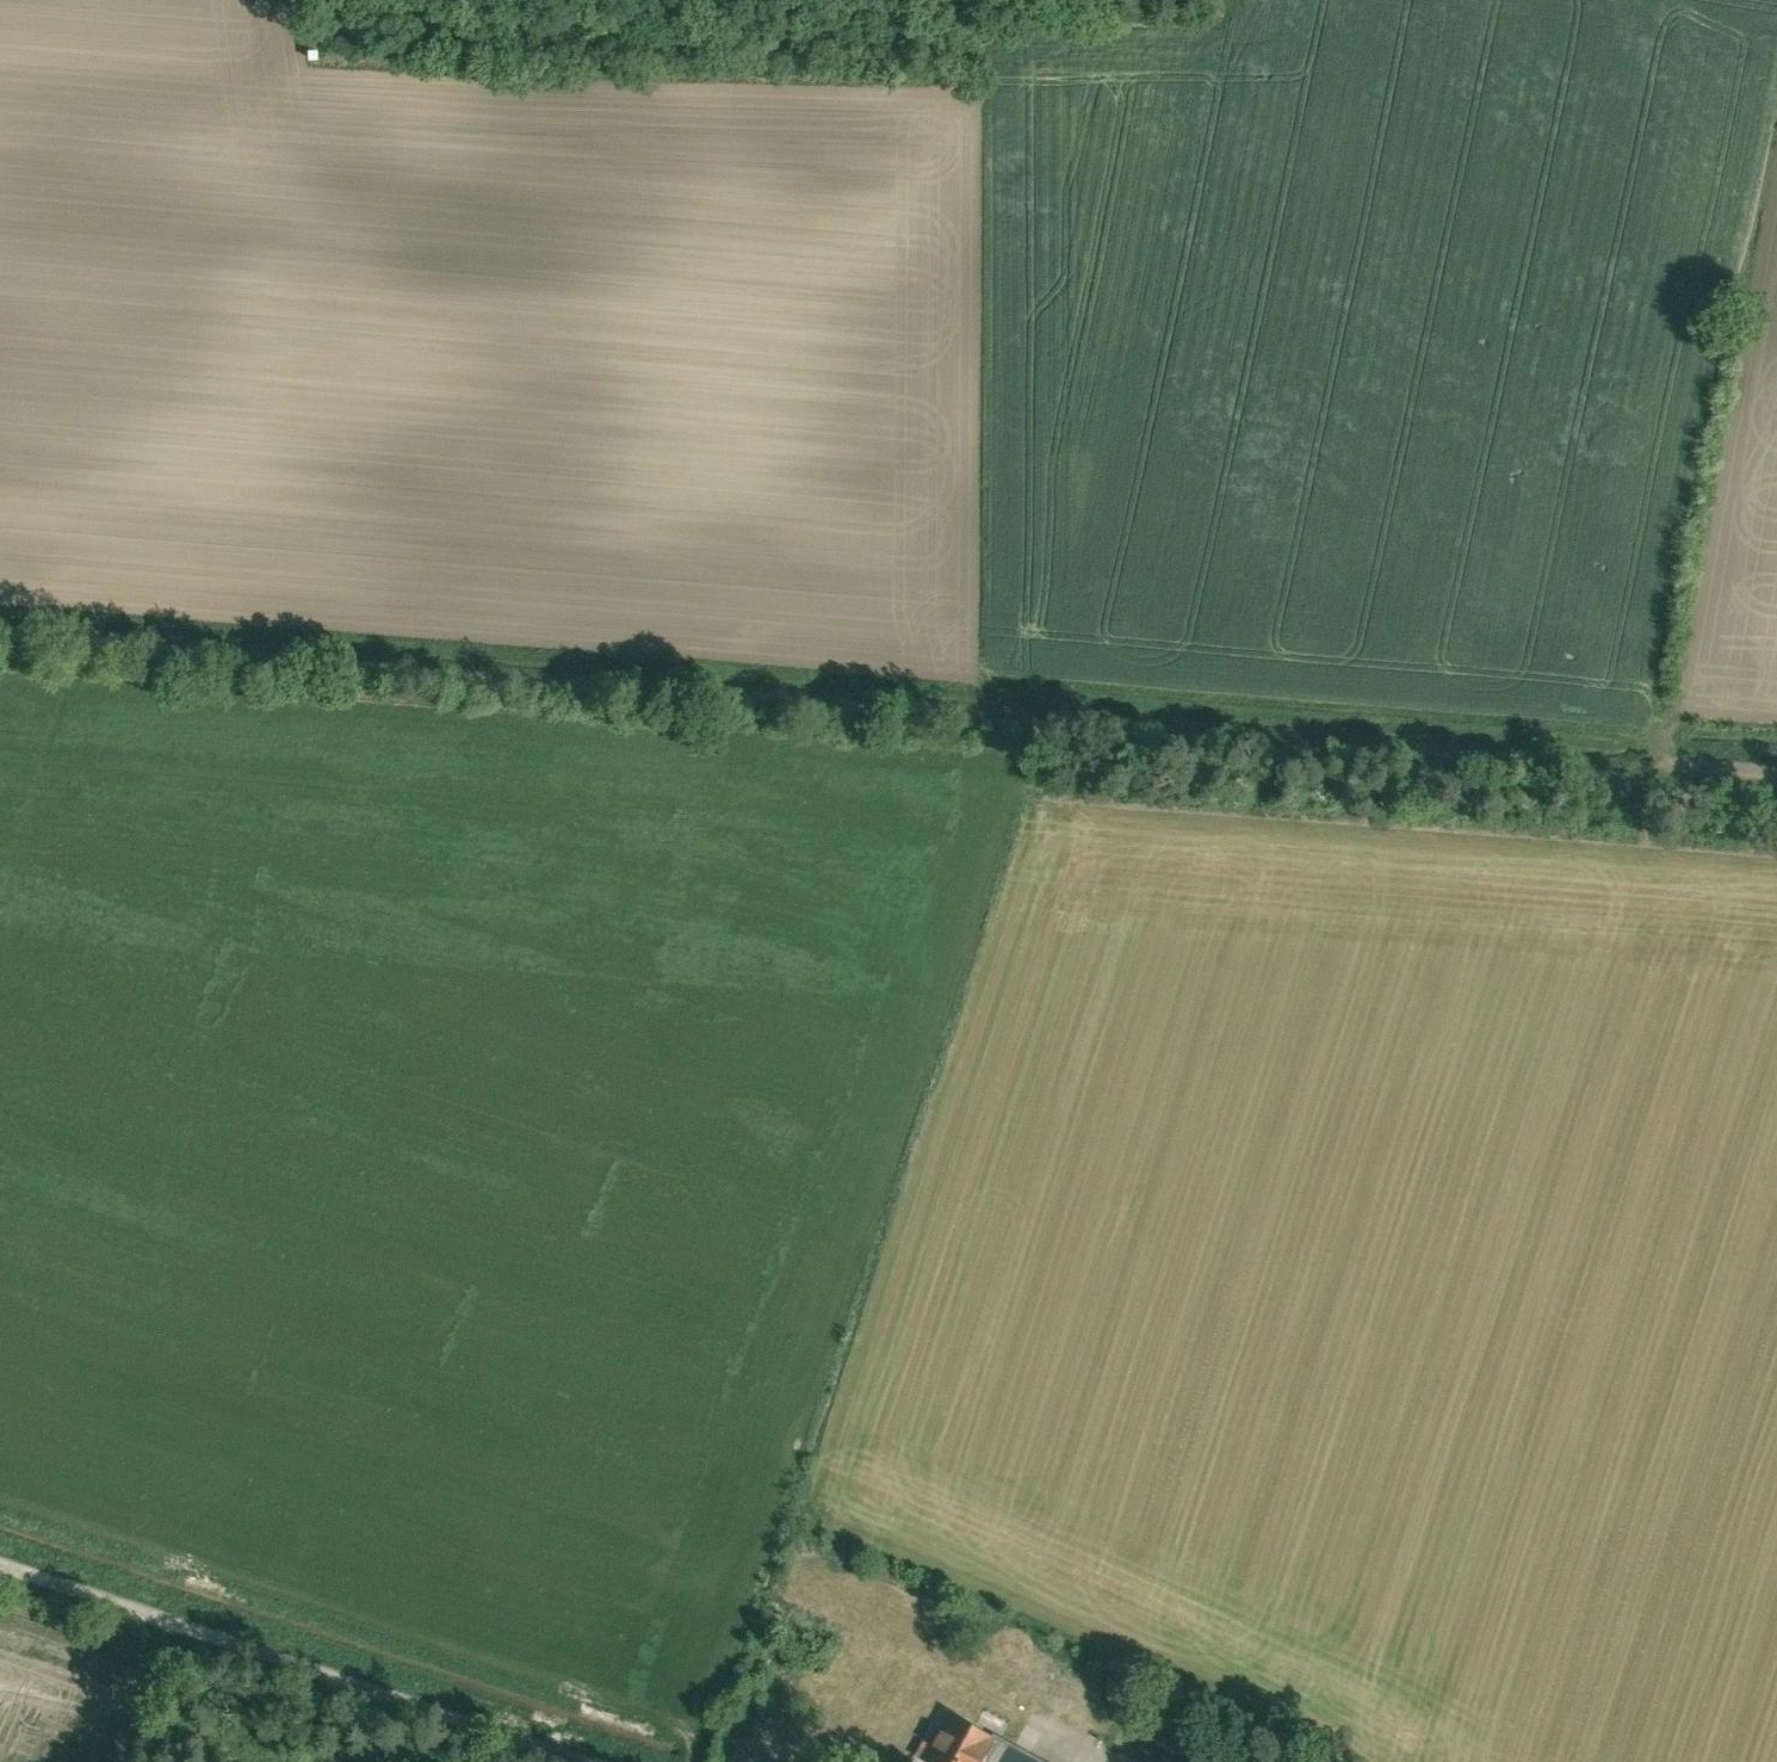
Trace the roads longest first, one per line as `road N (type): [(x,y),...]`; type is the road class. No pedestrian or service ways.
road 1 (unclassified): [(643,1761),(0,1549)]
road 2 (track): [(1638,707),(1677,752),(1776,767)]

